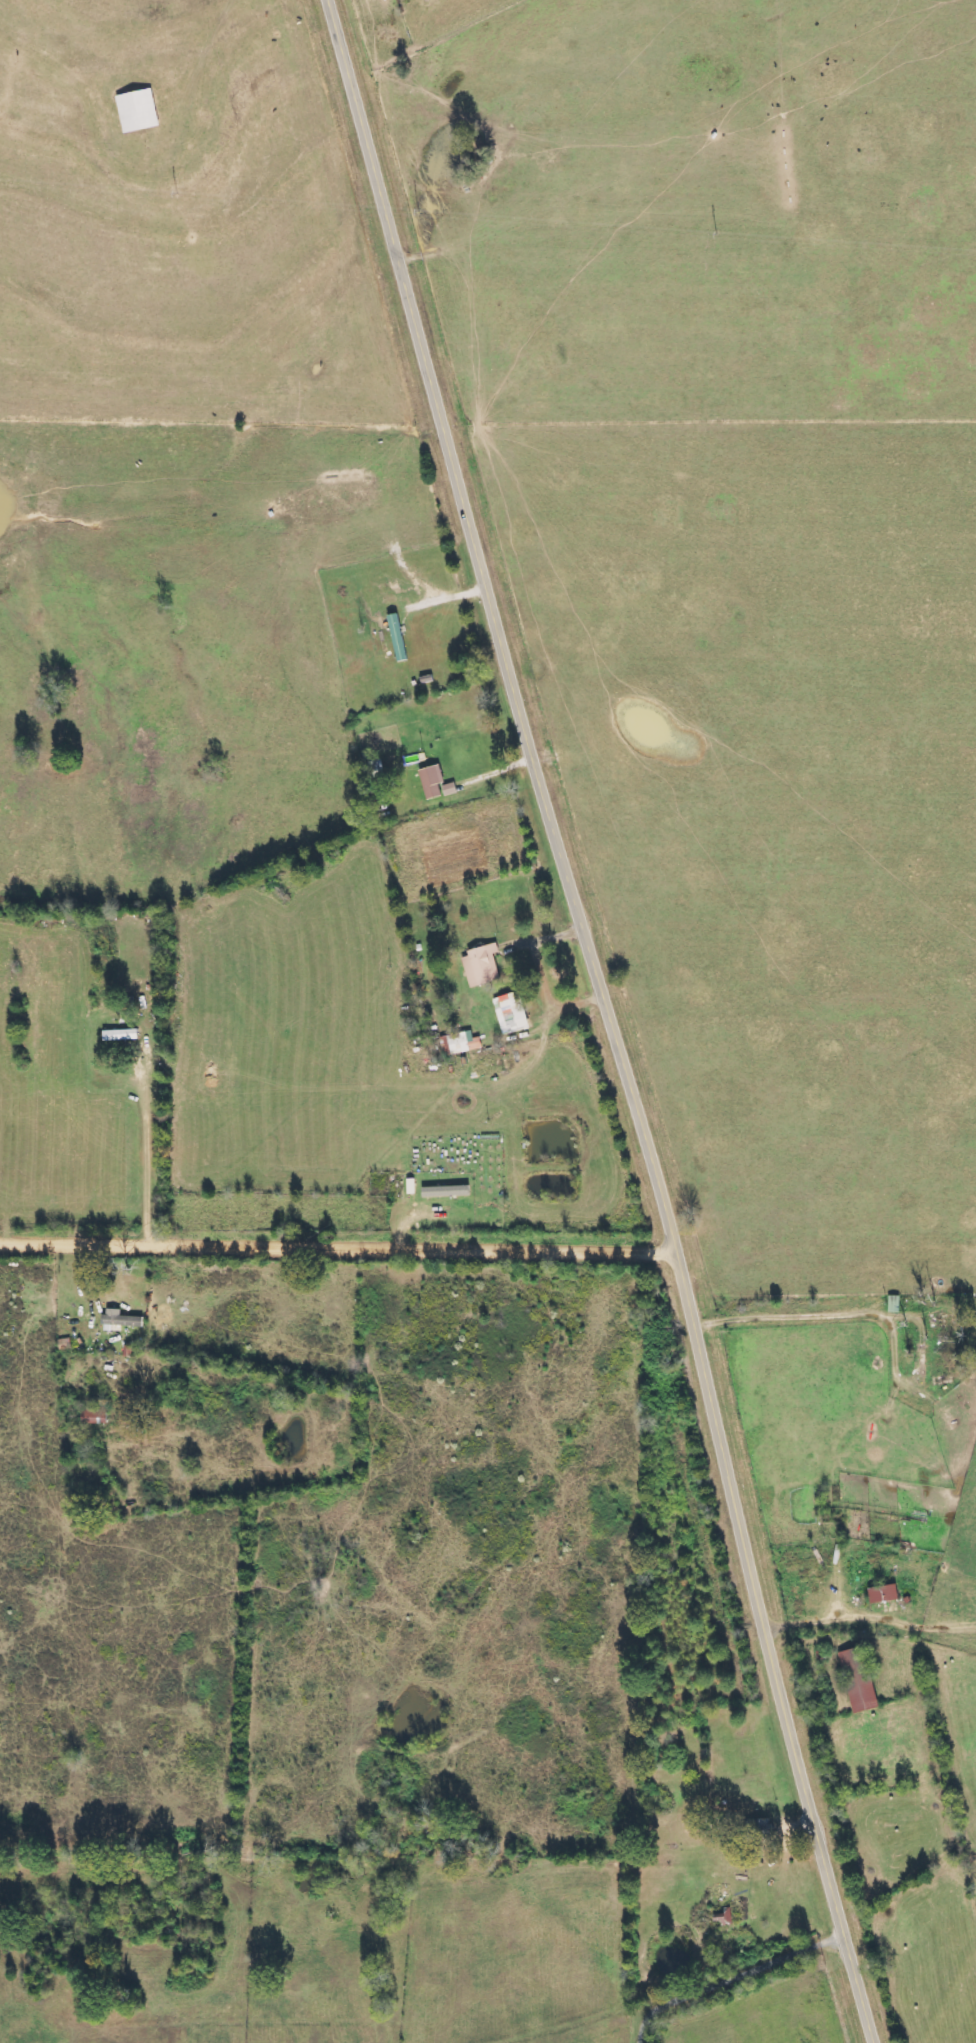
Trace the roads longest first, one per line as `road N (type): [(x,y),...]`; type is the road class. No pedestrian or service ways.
road 1 (tertiary): [(328,0),(546,803),(677,1249),(755,1590),(874,2042)]
road 2 (residential): [(0,1243),(677,1249)]

